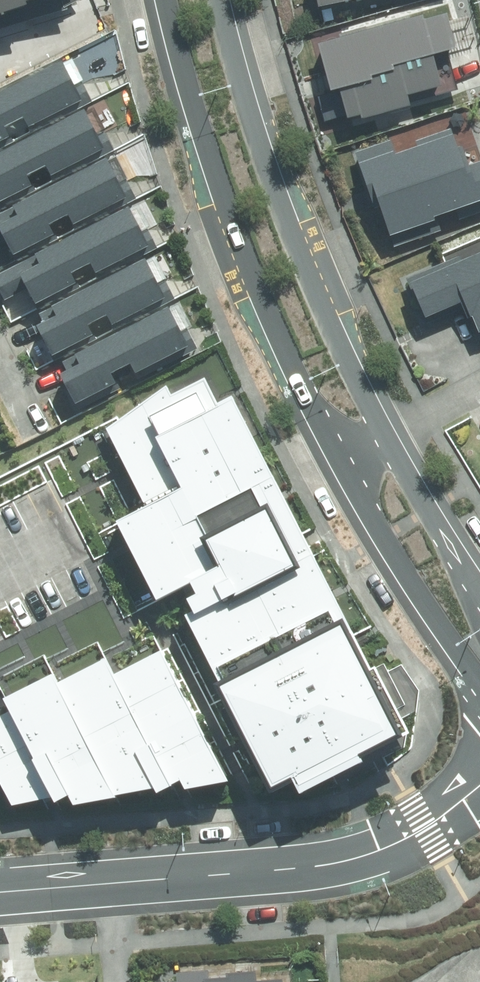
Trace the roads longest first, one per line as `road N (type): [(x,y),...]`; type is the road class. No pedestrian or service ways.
road 1 (tertiary): [(342,466),(237,232),(164,0)]
road 2 (tertiary): [(217,0),(292,230),(390,446)]
road 3 (residential): [(479,783),(425,828),(382,849),(284,868),(108,884)]
road 4 (tertiary): [(479,686),(342,466)]
road 5 (tertiary): [(390,446),(479,595)]

